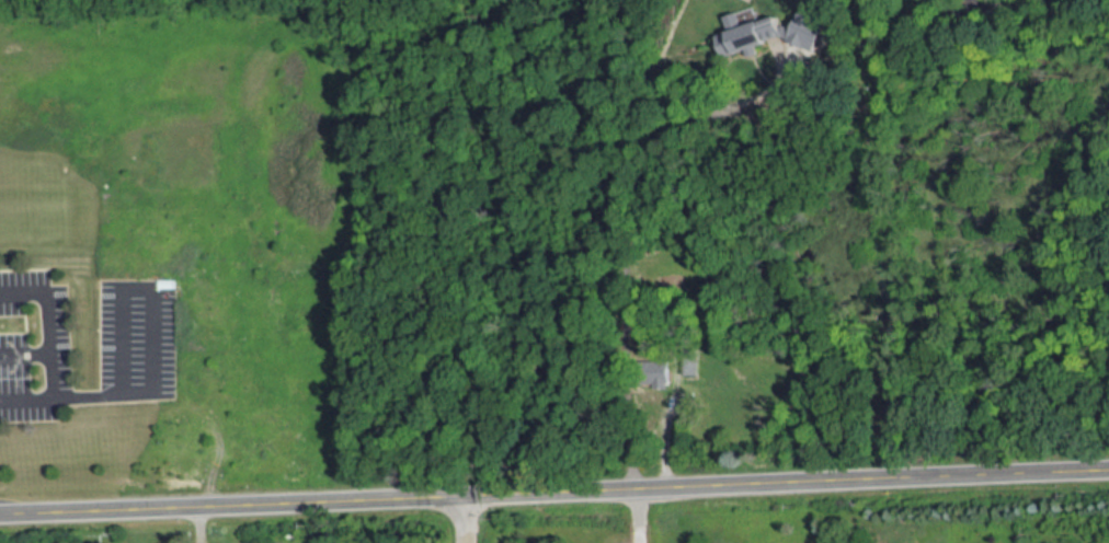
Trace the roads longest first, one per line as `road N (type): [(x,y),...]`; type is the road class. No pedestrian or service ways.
road 1 (tertiary): [(464,494),(1108,468)]
road 2 (tertiary): [(202,506),(464,494)]
road 3 (tertiary): [(0,512),(202,506)]

